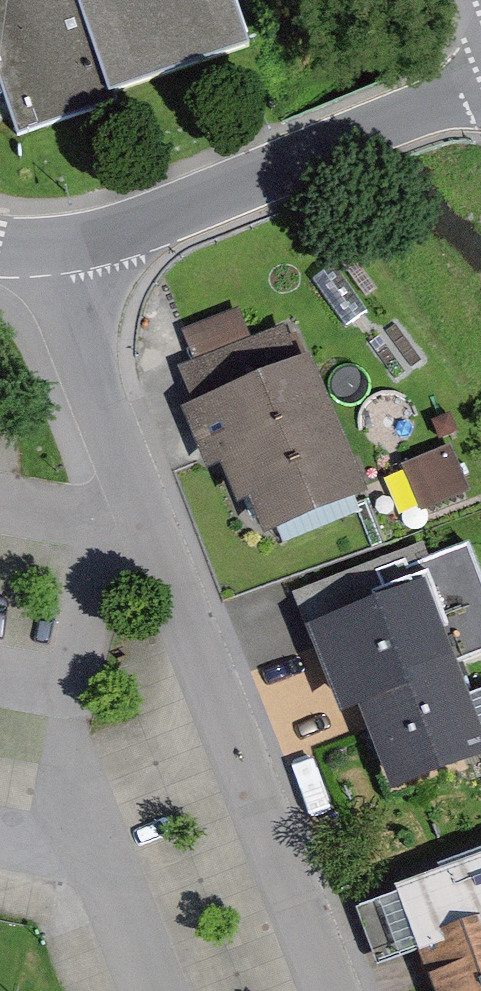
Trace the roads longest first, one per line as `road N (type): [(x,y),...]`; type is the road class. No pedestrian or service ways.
road 1 (residential): [(343,990),(103,382),(79,249)]
road 2 (tertiary): [(480,87),(79,249)]

